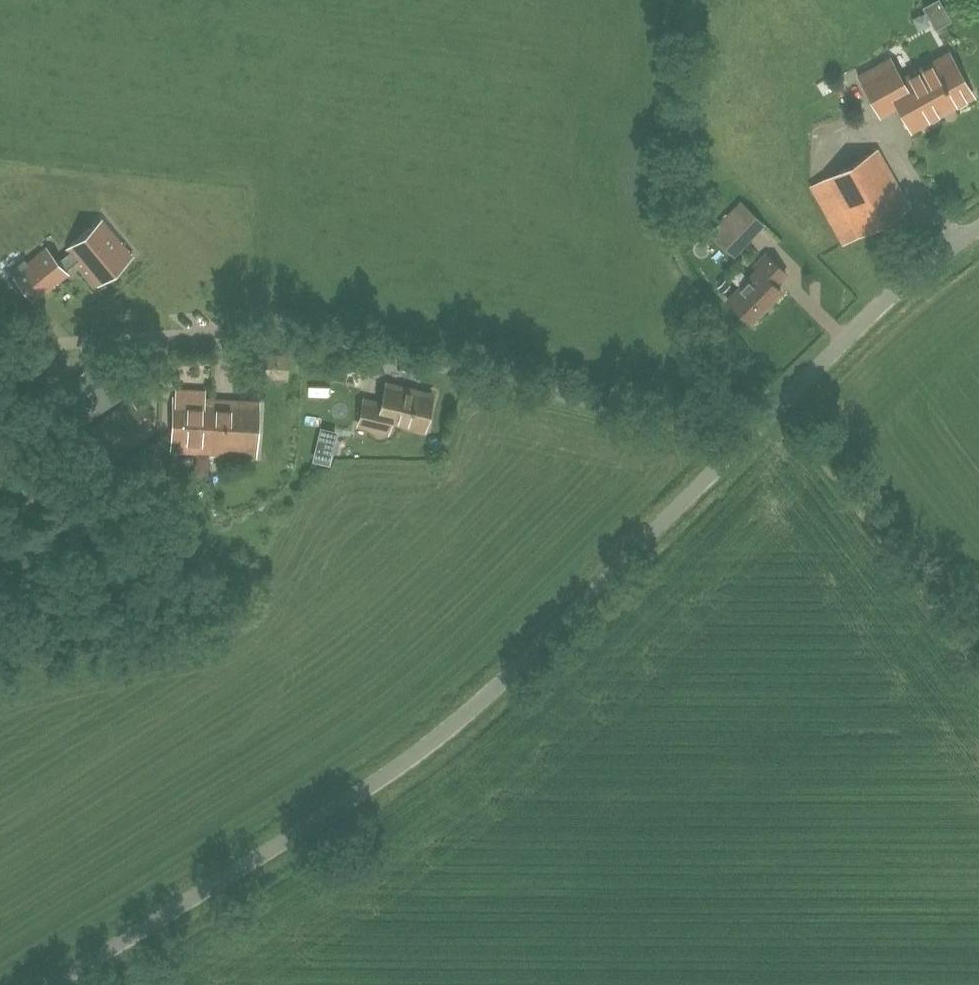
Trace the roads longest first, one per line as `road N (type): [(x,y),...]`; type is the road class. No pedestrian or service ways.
road 1 (unclassified): [(52,984),(397,775),(498,693),(883,311),(978,238)]

